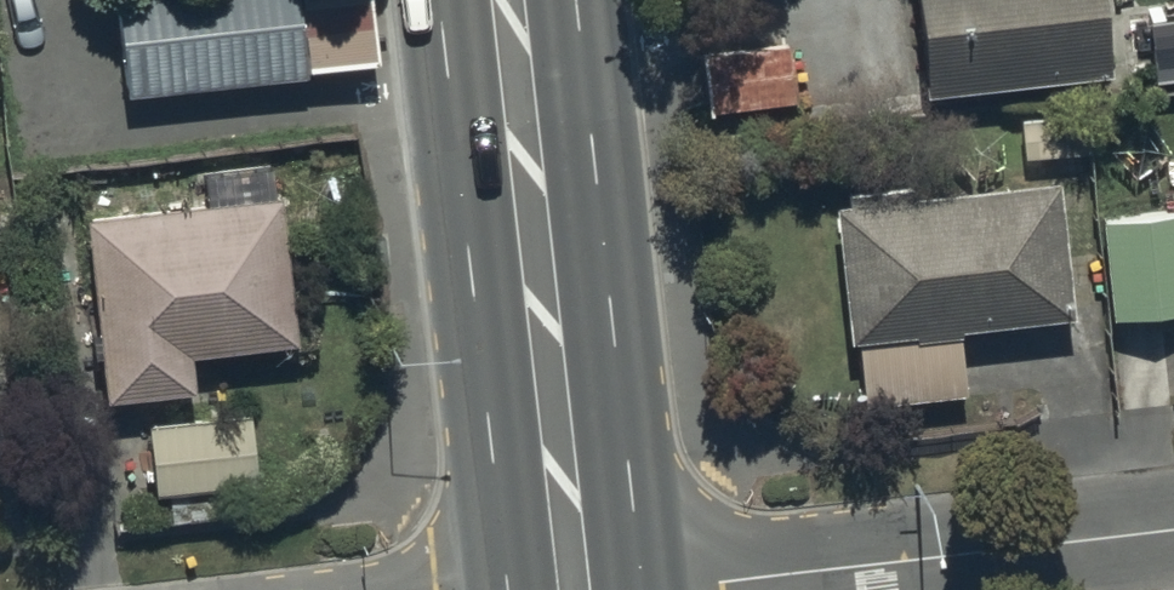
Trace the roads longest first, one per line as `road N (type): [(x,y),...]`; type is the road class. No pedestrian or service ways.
road 1 (trunk): [(511,0),(576,589)]
road 2 (residential): [(654,589),(1173,525)]

